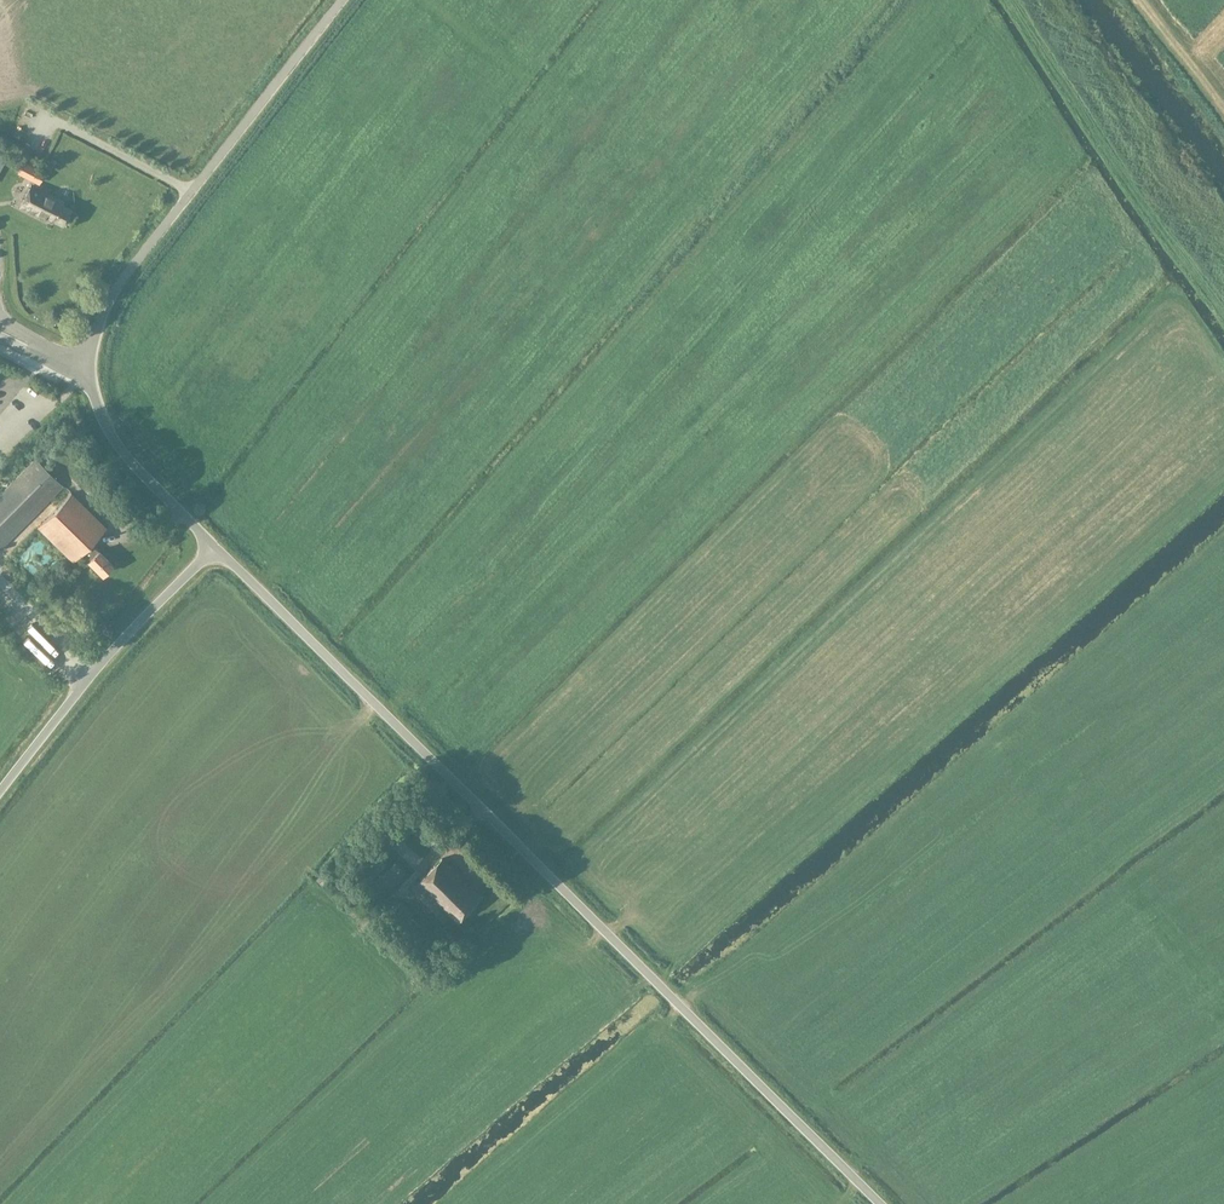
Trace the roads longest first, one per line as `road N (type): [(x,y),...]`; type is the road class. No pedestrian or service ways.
road 1 (unclassified): [(880,1203),(214,546)]
road 2 (tertiary): [(214,546),(114,440),(91,383),(94,339),(128,271),(342,0)]
road 3 (tertiary): [(0,791),(86,680),(214,546)]
road 4 (track): [(1223,112),(1140,0)]

